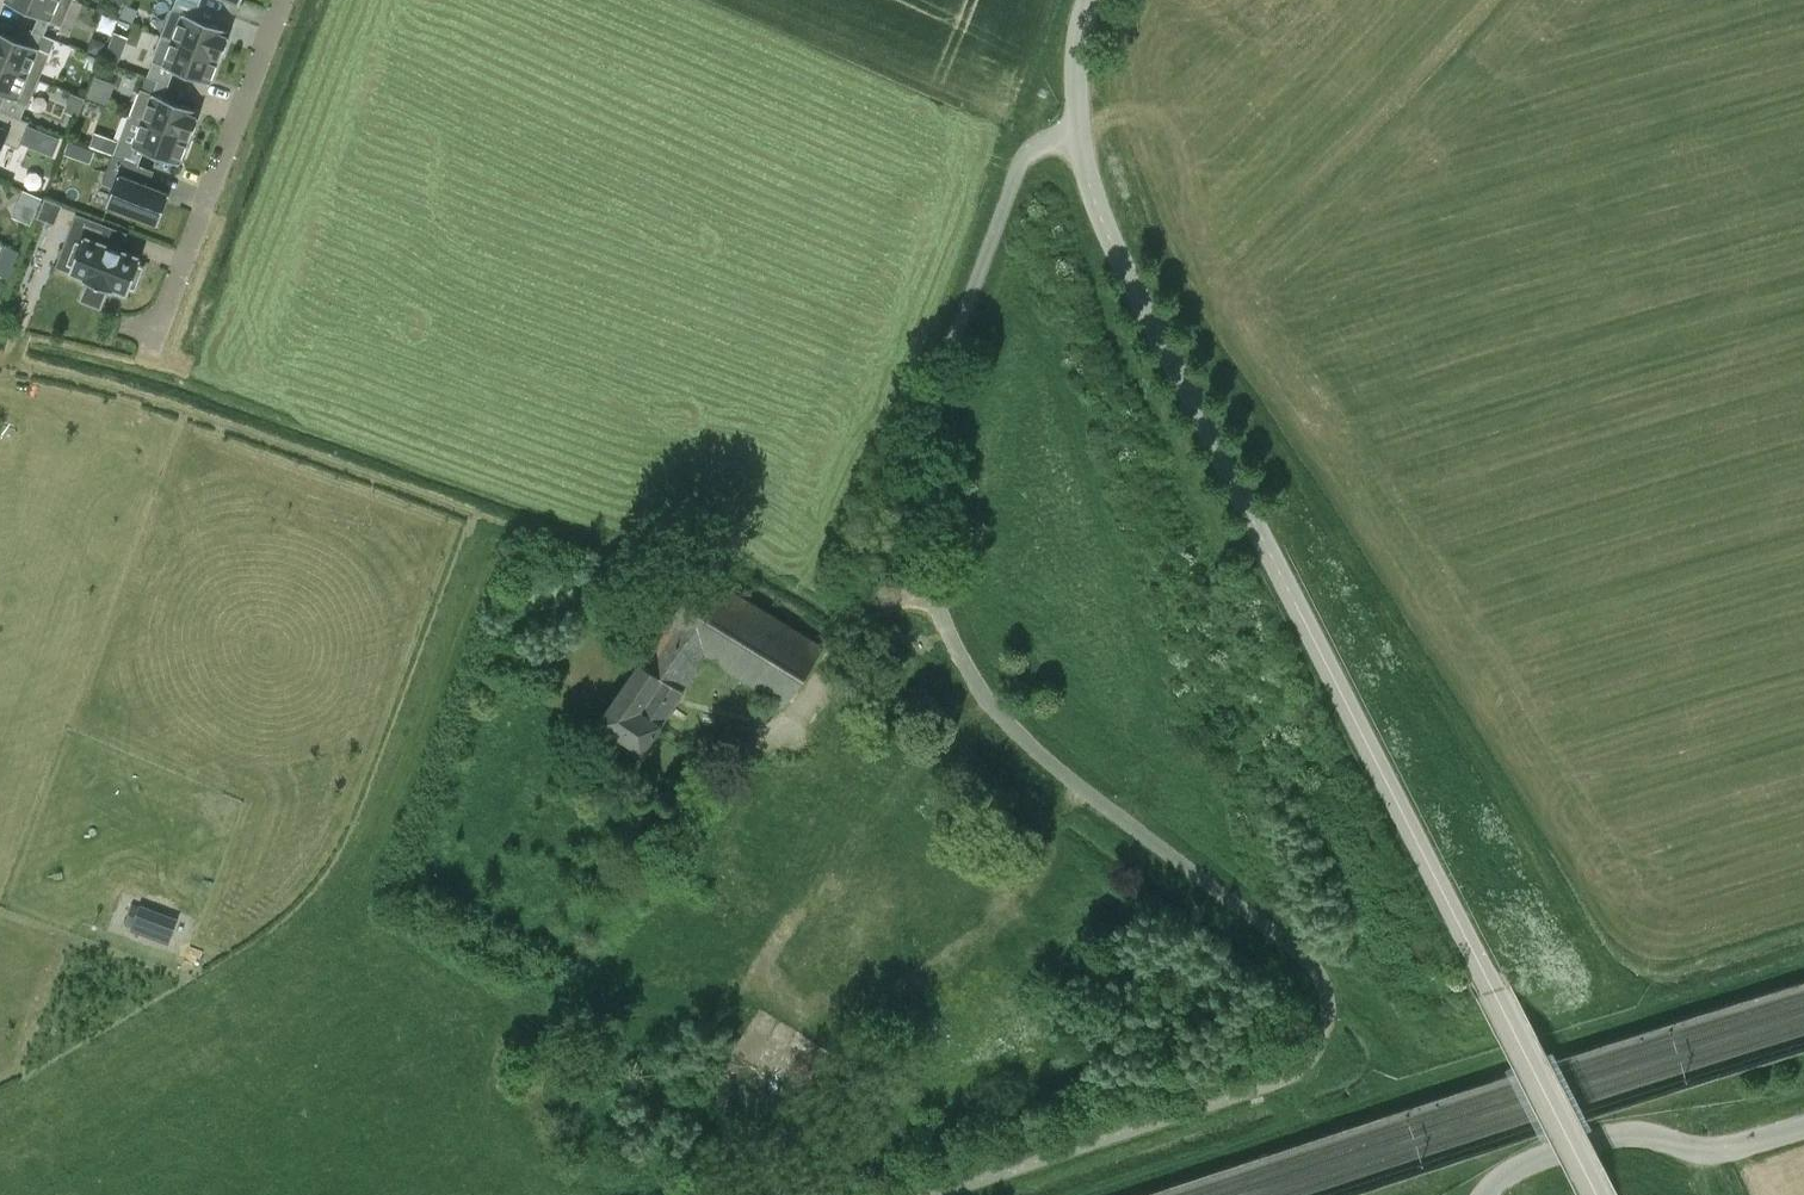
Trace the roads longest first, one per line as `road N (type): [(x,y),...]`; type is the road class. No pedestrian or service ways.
road 1 (motorway): [(1640,0),(1452,201),(1186,449),(787,776),(243,1137),(133,1194)]
road 2 (motorway): [(270,1194),(614,976),(941,740),(1223,510),(1514,236),(1733,0)]
road 3 (unclassified): [(1077,119),(1124,268),(1584,1170)]
road 4 (unclassified): [(1326,1024),(1328,980),(1296,949),(1079,795),(948,652),(932,599),(924,500),(939,392),(1027,156),(1077,119)]
road 5 (residential): [(156,347),(282,0)]
road 6 (unclassified): [(1487,1194),(1517,1170),(1621,1136),(1722,1148),(1803,1126)]

